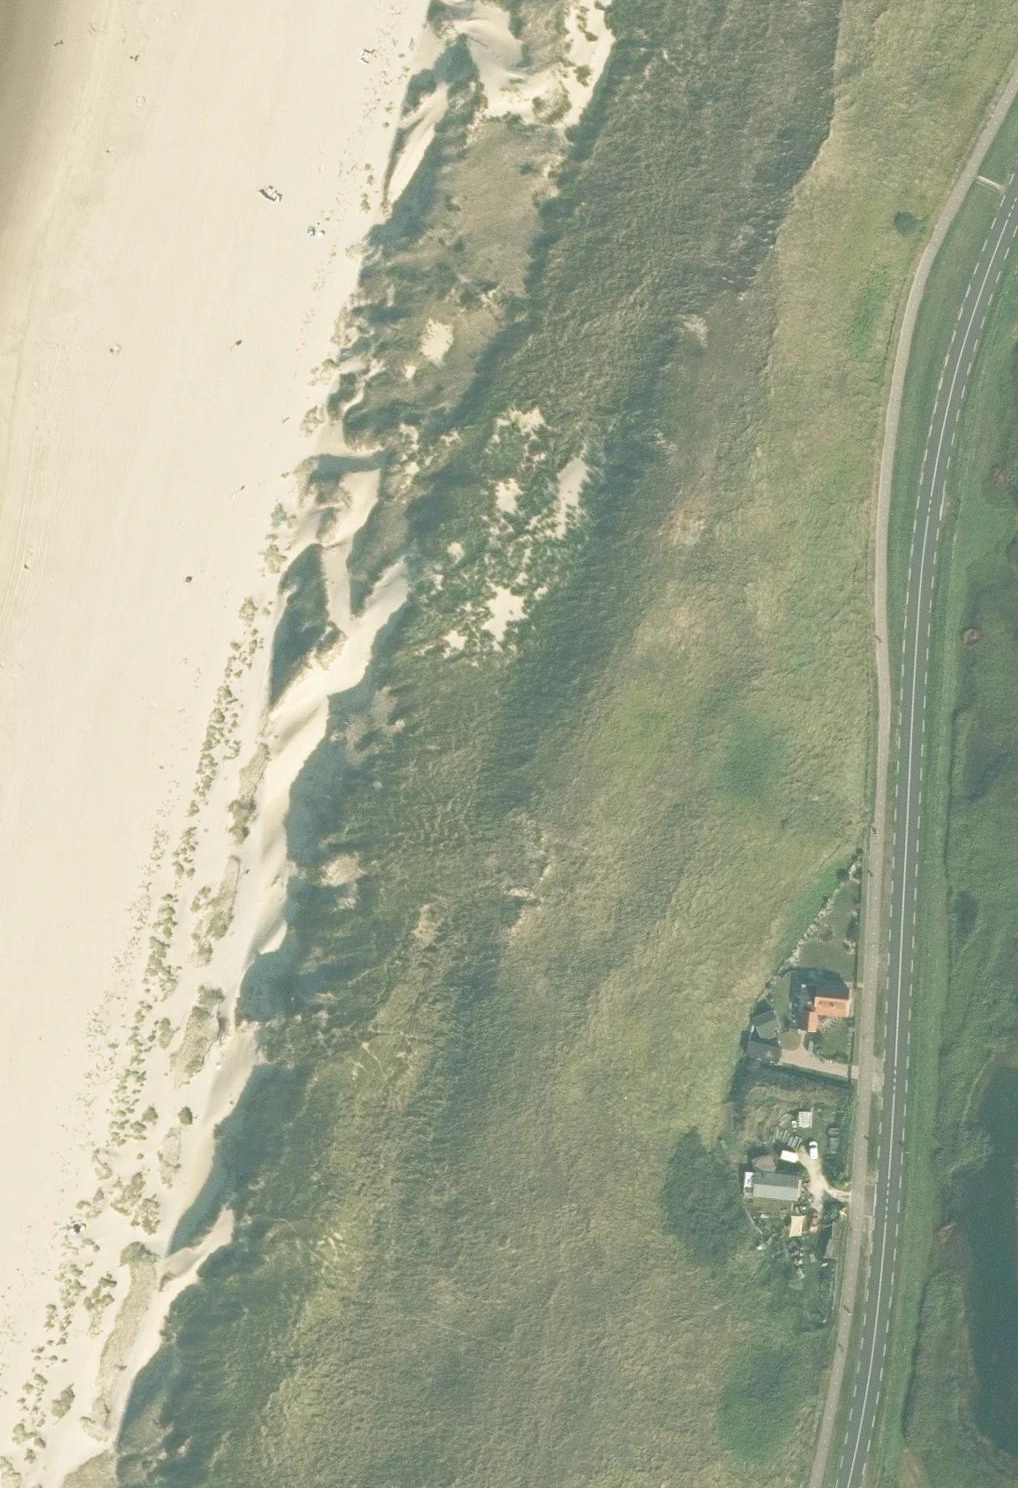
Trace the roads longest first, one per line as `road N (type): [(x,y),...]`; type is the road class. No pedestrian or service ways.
road 1 (secondary): [(849,1487),(885,1236),(929,516),(951,391),(1017,193)]

